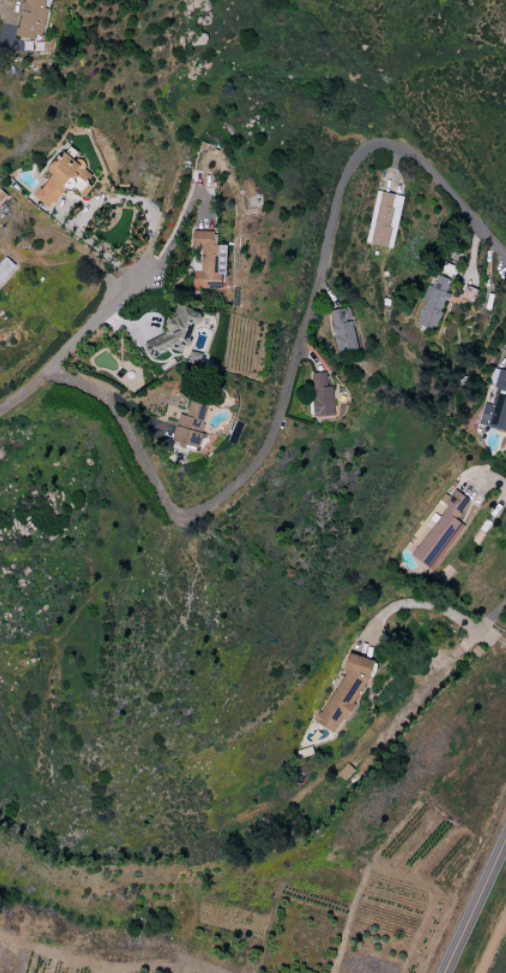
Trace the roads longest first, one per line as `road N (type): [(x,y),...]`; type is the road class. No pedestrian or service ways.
road 1 (residential): [(51,380),(80,385),(112,408),(173,511),(196,515),(243,481),(264,452),(342,176),(356,160),(389,148),(408,156),(435,176),(505,262)]
road 2 (residential): [(159,267),(146,290),(51,380),(0,411)]
road 3 (secondary): [(442,972),(505,836)]

